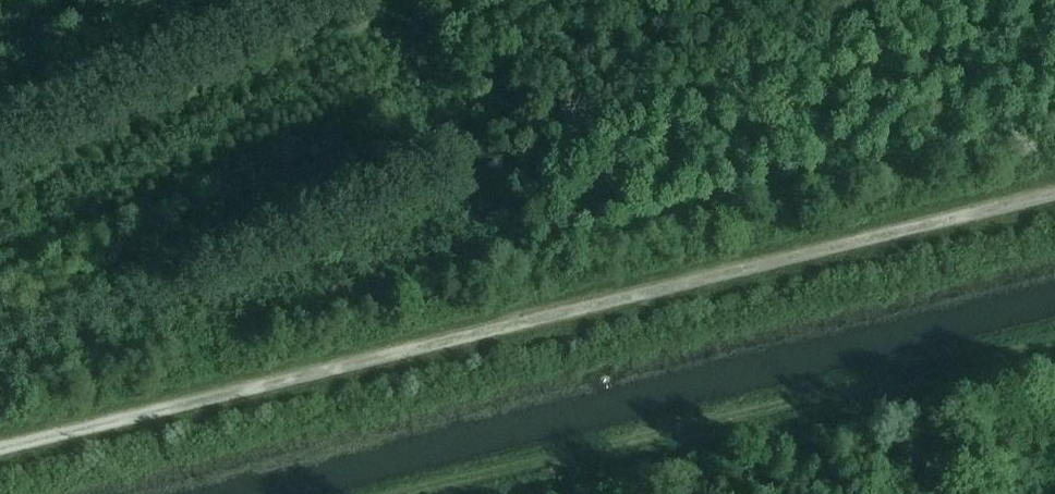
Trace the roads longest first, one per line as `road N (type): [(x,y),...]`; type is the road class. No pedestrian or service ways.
road 1 (track): [(0,446),(1054,193)]
road 2 (track): [(1054,338),(395,493)]

